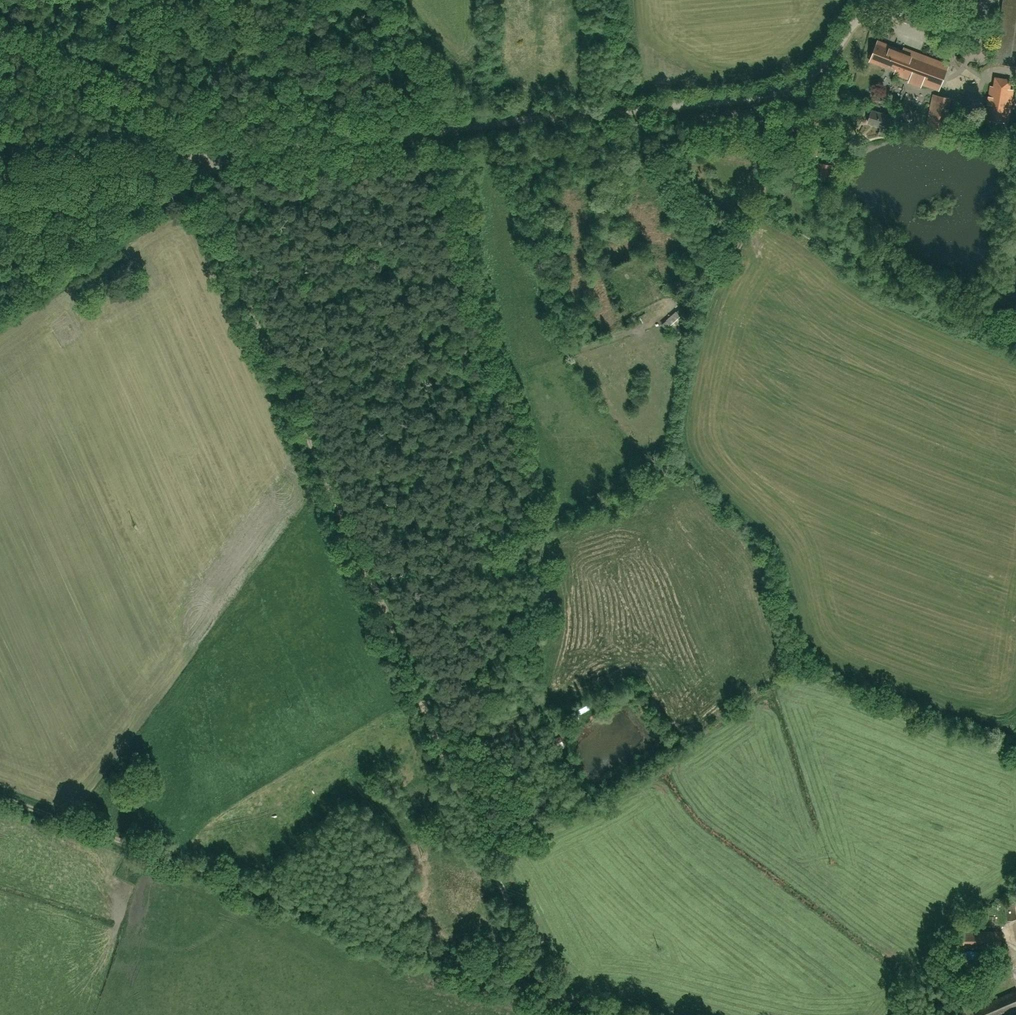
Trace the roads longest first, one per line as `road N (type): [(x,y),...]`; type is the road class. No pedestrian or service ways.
road 1 (track): [(549,1014),(552,978),(183,190)]
road 2 (residential): [(197,157),(753,96),(822,72),(873,0)]
road 3 (track): [(662,1014),(0,785)]
road 4 (track): [(790,87),(736,253),(650,325)]
road 5 (unclassified): [(0,323),(183,190),(197,157)]
road 6 (unclassified): [(246,0),(197,157)]

